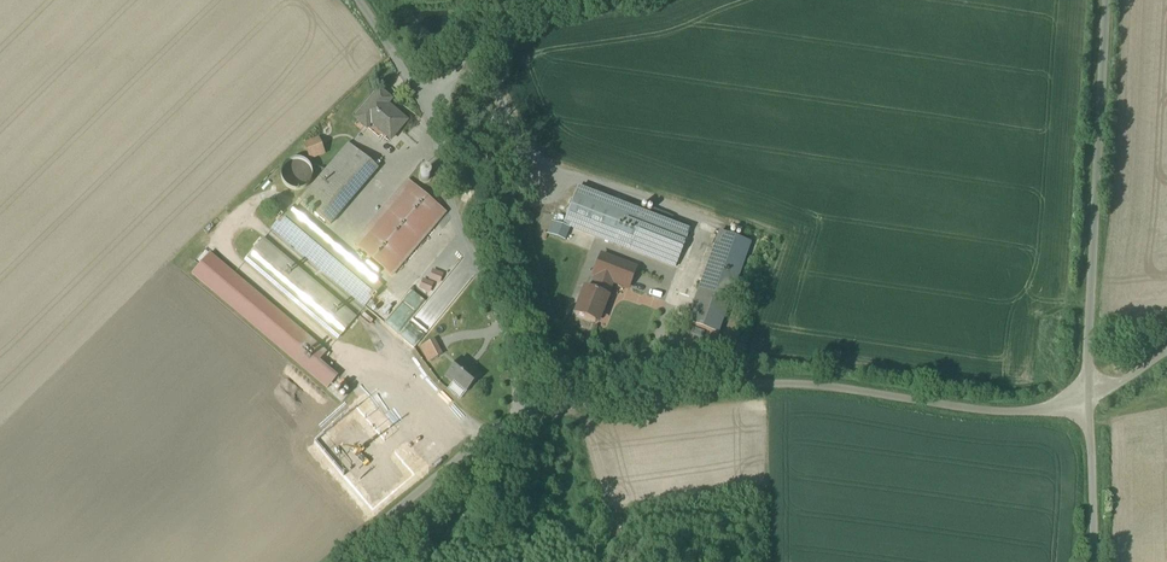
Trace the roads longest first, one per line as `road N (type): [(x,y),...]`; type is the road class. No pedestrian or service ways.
road 1 (residential): [(522,421),(581,405),(792,385),(1017,414),(1086,406)]
road 2 (unclassified): [(1106,0),(1086,406)]
road 3 (unclassified): [(522,421),(507,345),(457,218),(435,117)]
road 4 (residential): [(339,561),(450,468),(522,421)]
road 5 (unclassified): [(1086,406),(1099,561)]
road 6 (unclassified): [(435,117),(487,24),(518,0)]
road 7 (unclassified): [(356,0),(435,117)]

